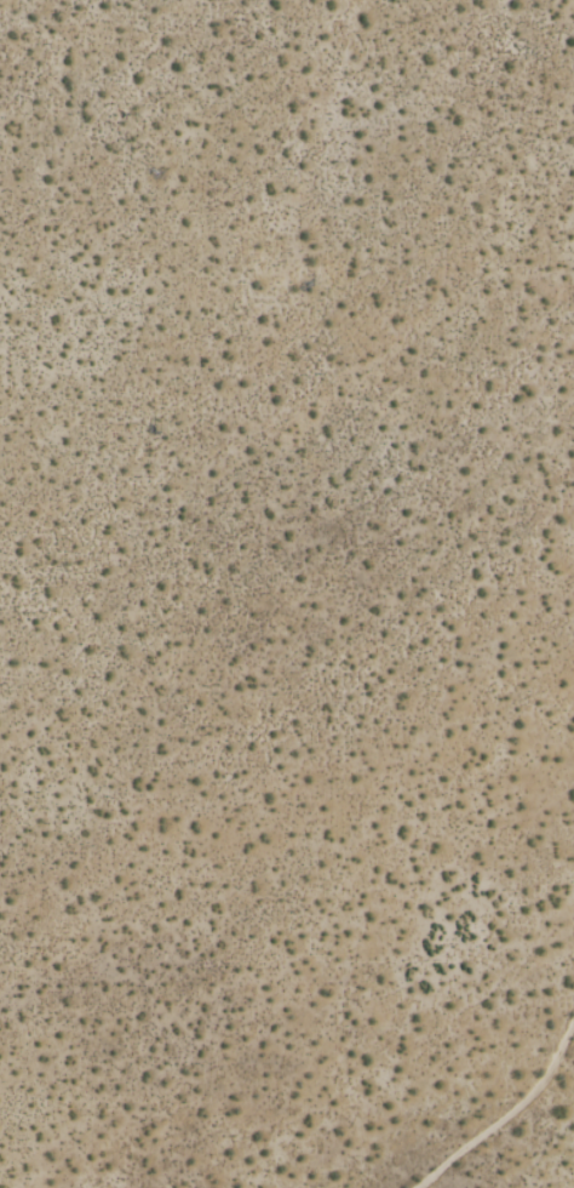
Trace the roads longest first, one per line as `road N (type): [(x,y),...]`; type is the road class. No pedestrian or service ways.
road 1 (track): [(573,1013),(552,1067),(515,1107),(408,1187)]

